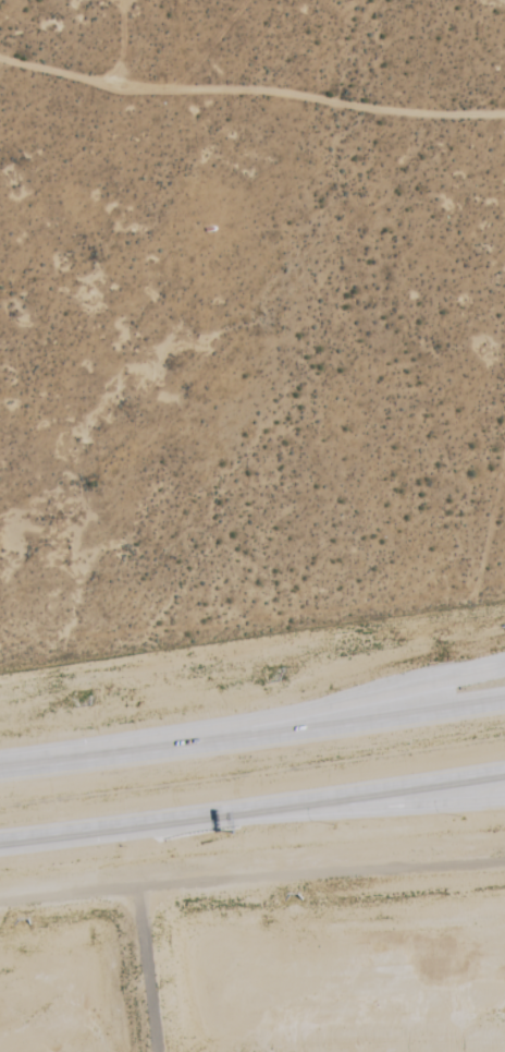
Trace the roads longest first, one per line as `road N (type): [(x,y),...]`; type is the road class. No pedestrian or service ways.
road 1 (motorway): [(504,667),(19,766)]
road 2 (motorway): [(504,699),(19,766)]
road 3 (motorway): [(251,812),(504,773)]
road 4 (motorway): [(251,812),(504,799)]
road 5 (motorway): [(0,842),(251,812)]

